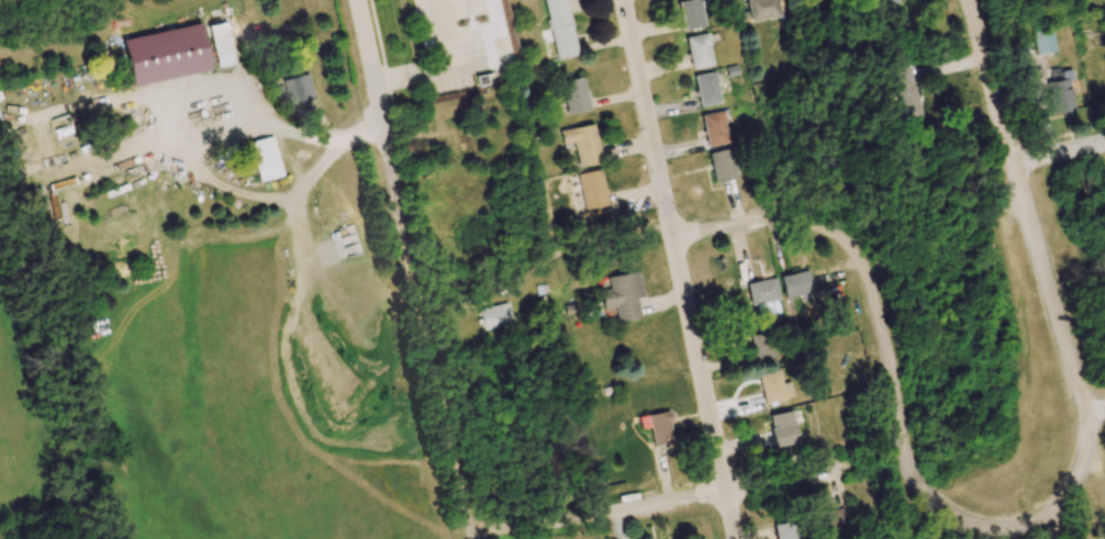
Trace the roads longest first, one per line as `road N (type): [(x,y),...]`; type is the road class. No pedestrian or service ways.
road 1 (residential): [(672,233),(795,215),(850,239),(875,293),(918,484),(941,506),(985,524),(1033,519),(1064,498)]
road 2 (residential): [(737,538),(622,0)]
road 3 (residential): [(1064,498),(1084,450),(1079,389),(969,0)]
road 4 (residential): [(474,538),(380,121)]
road 5 (residential): [(850,465),(473,536)]
road 6 (residential): [(380,121),(355,0)]

